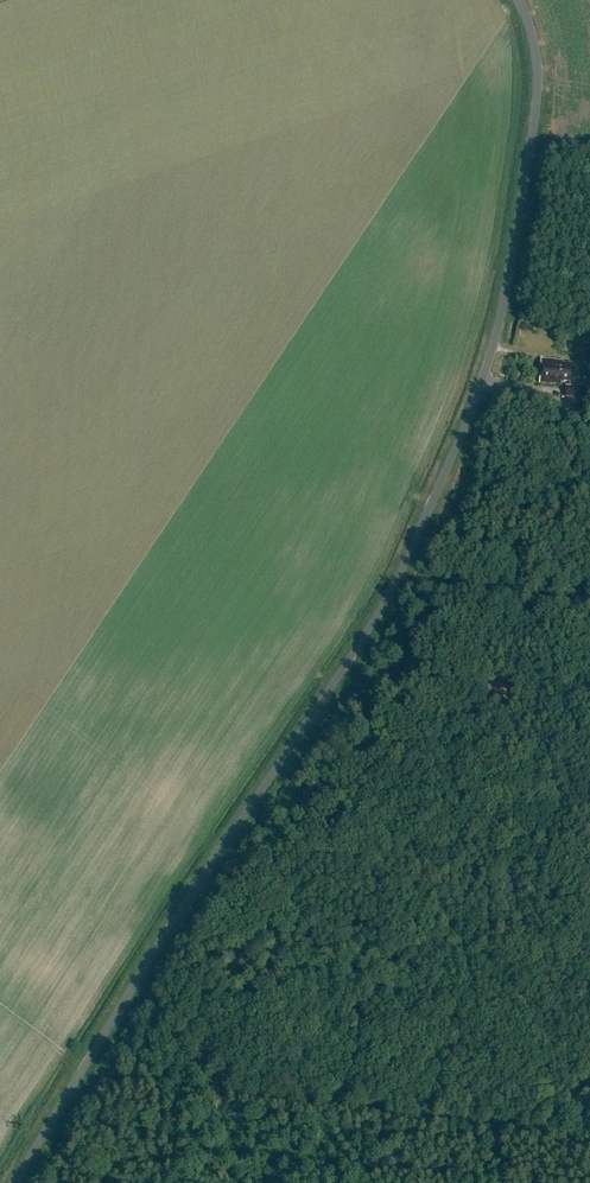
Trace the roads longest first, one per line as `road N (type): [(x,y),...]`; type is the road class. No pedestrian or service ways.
road 1 (unclassified): [(14,1182),(356,650),(445,474),(506,291),(534,125),(536,56),(519,0)]
road 2 (track): [(589,1133),(85,1064)]

